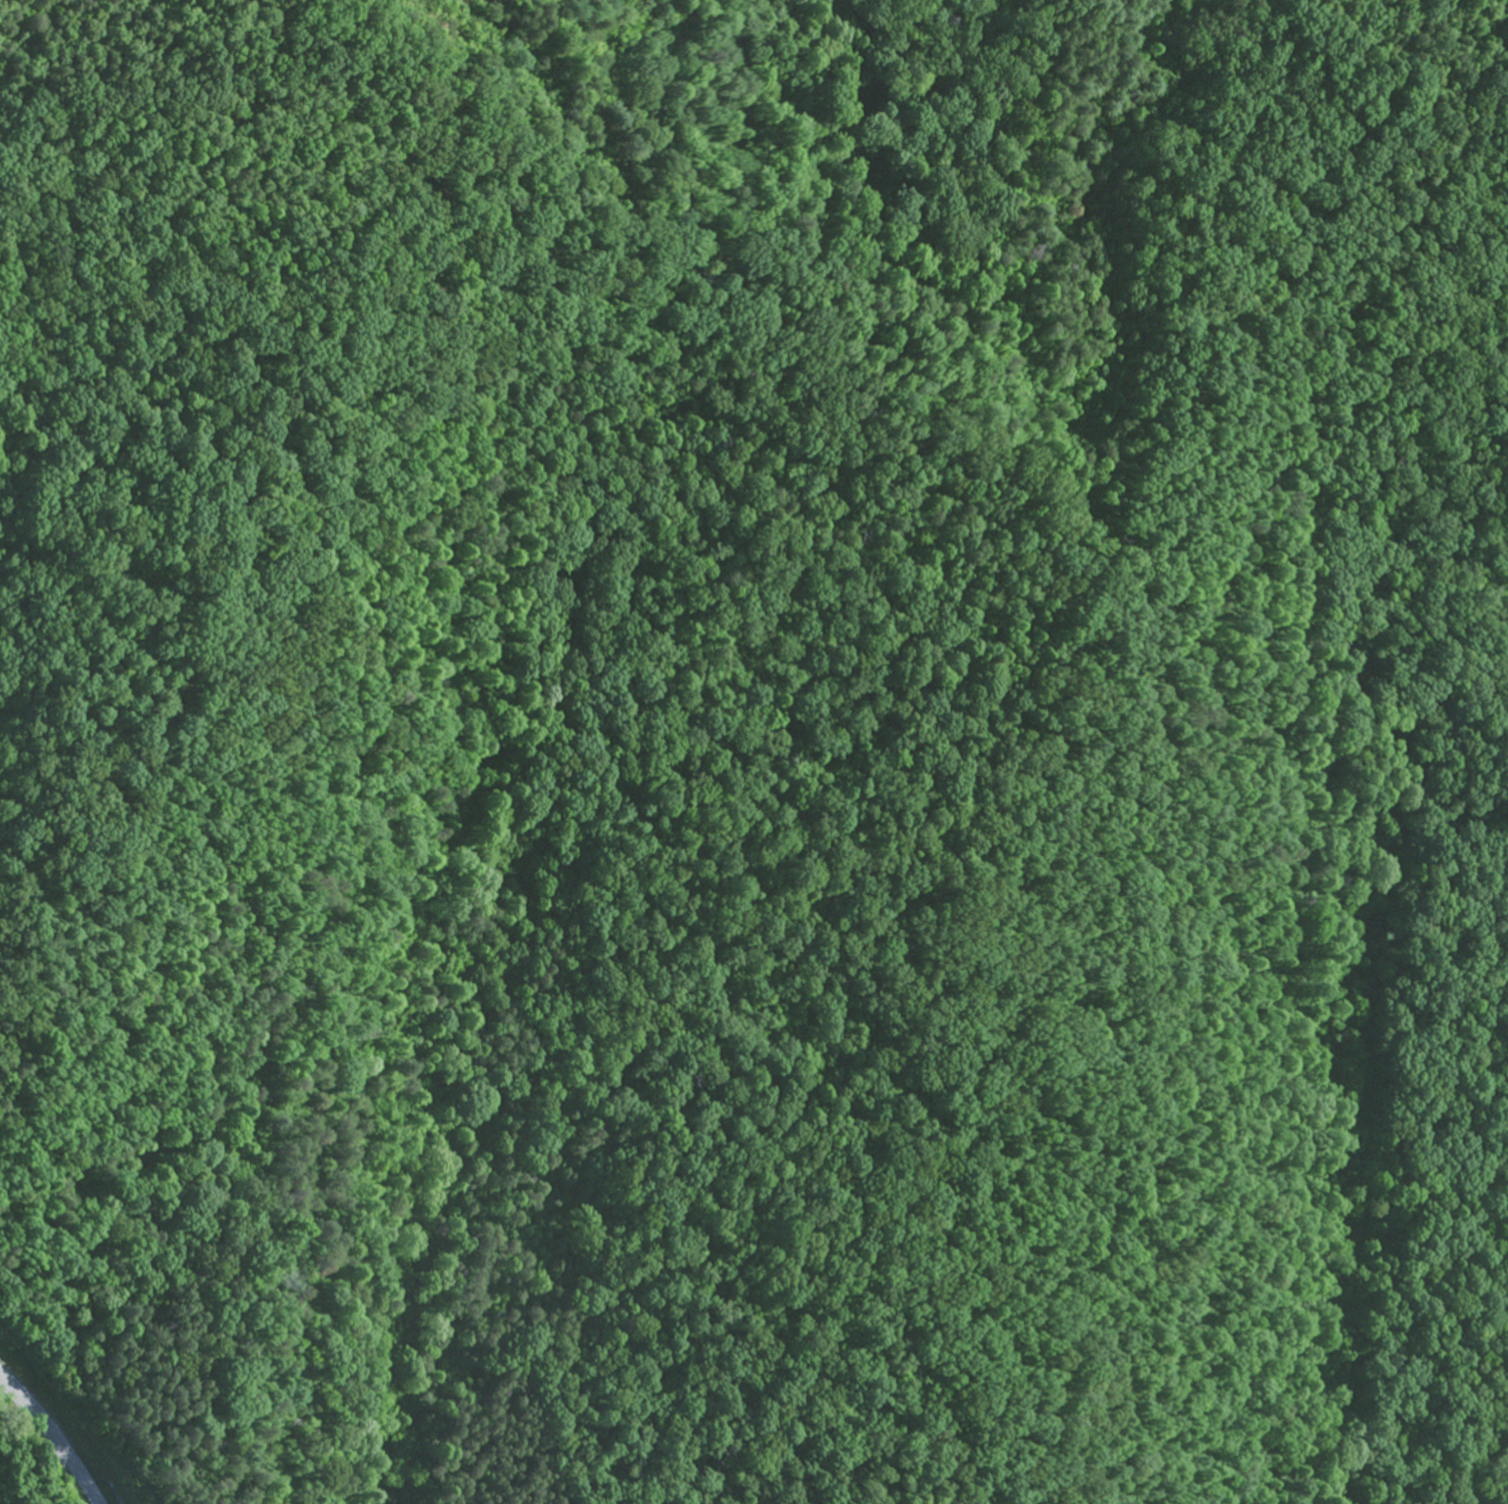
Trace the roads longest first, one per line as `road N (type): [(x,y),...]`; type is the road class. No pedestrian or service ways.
road 1 (secondary): [(100,1503),(52,1433),(0,1378)]

